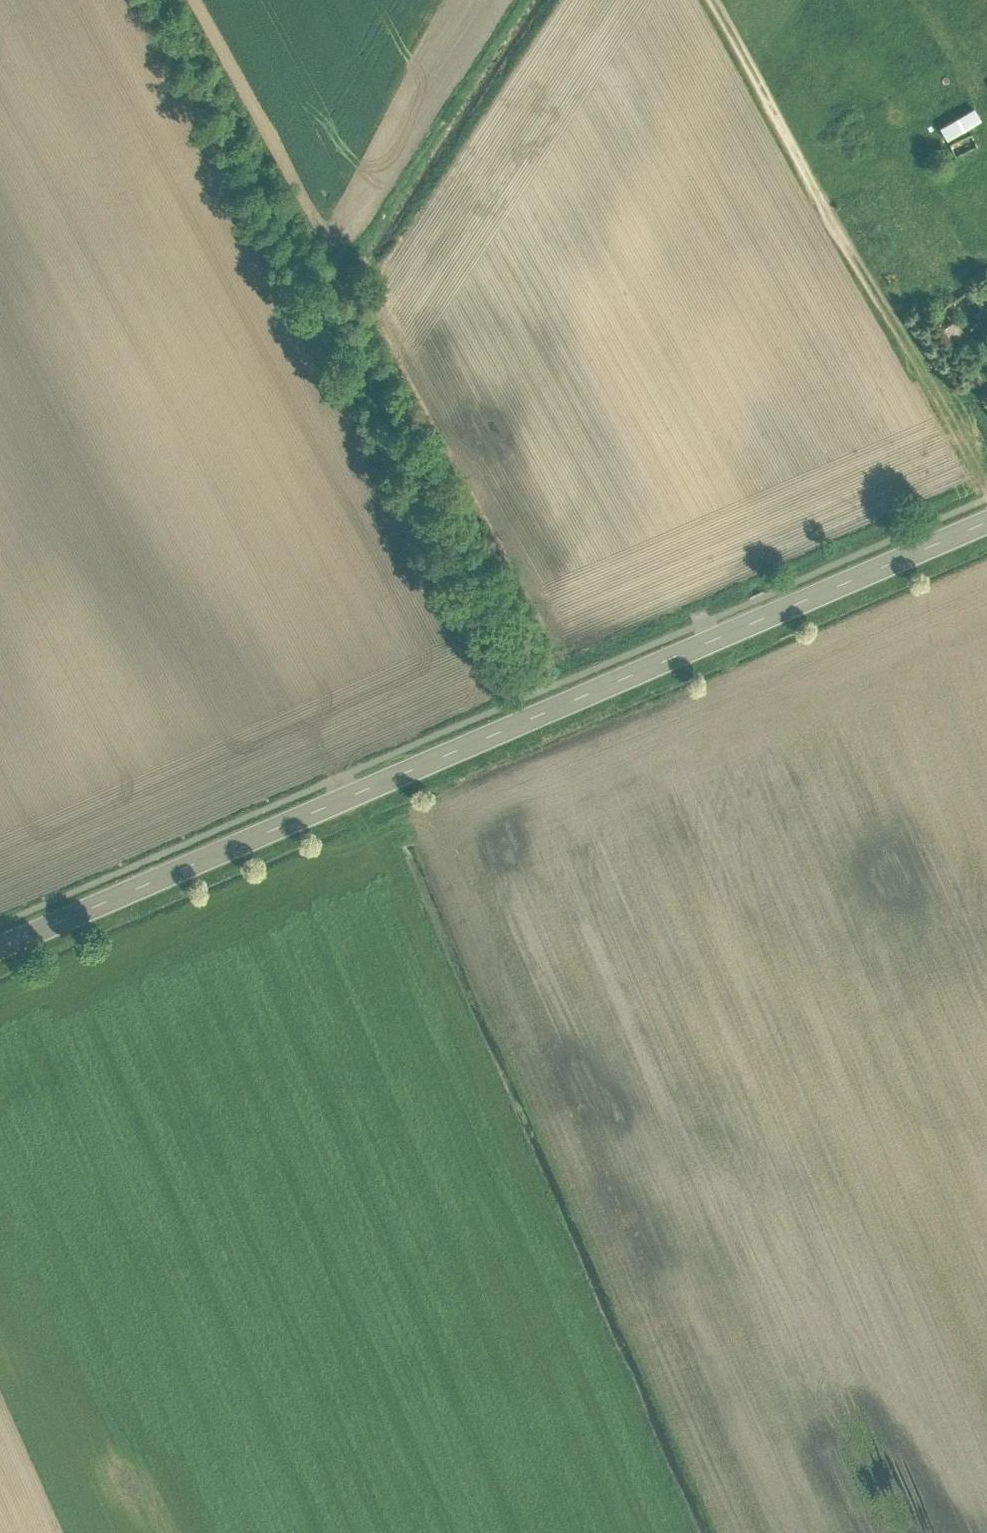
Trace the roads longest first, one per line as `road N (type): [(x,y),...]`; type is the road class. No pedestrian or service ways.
road 1 (tertiary): [(986,517),(0,944)]

